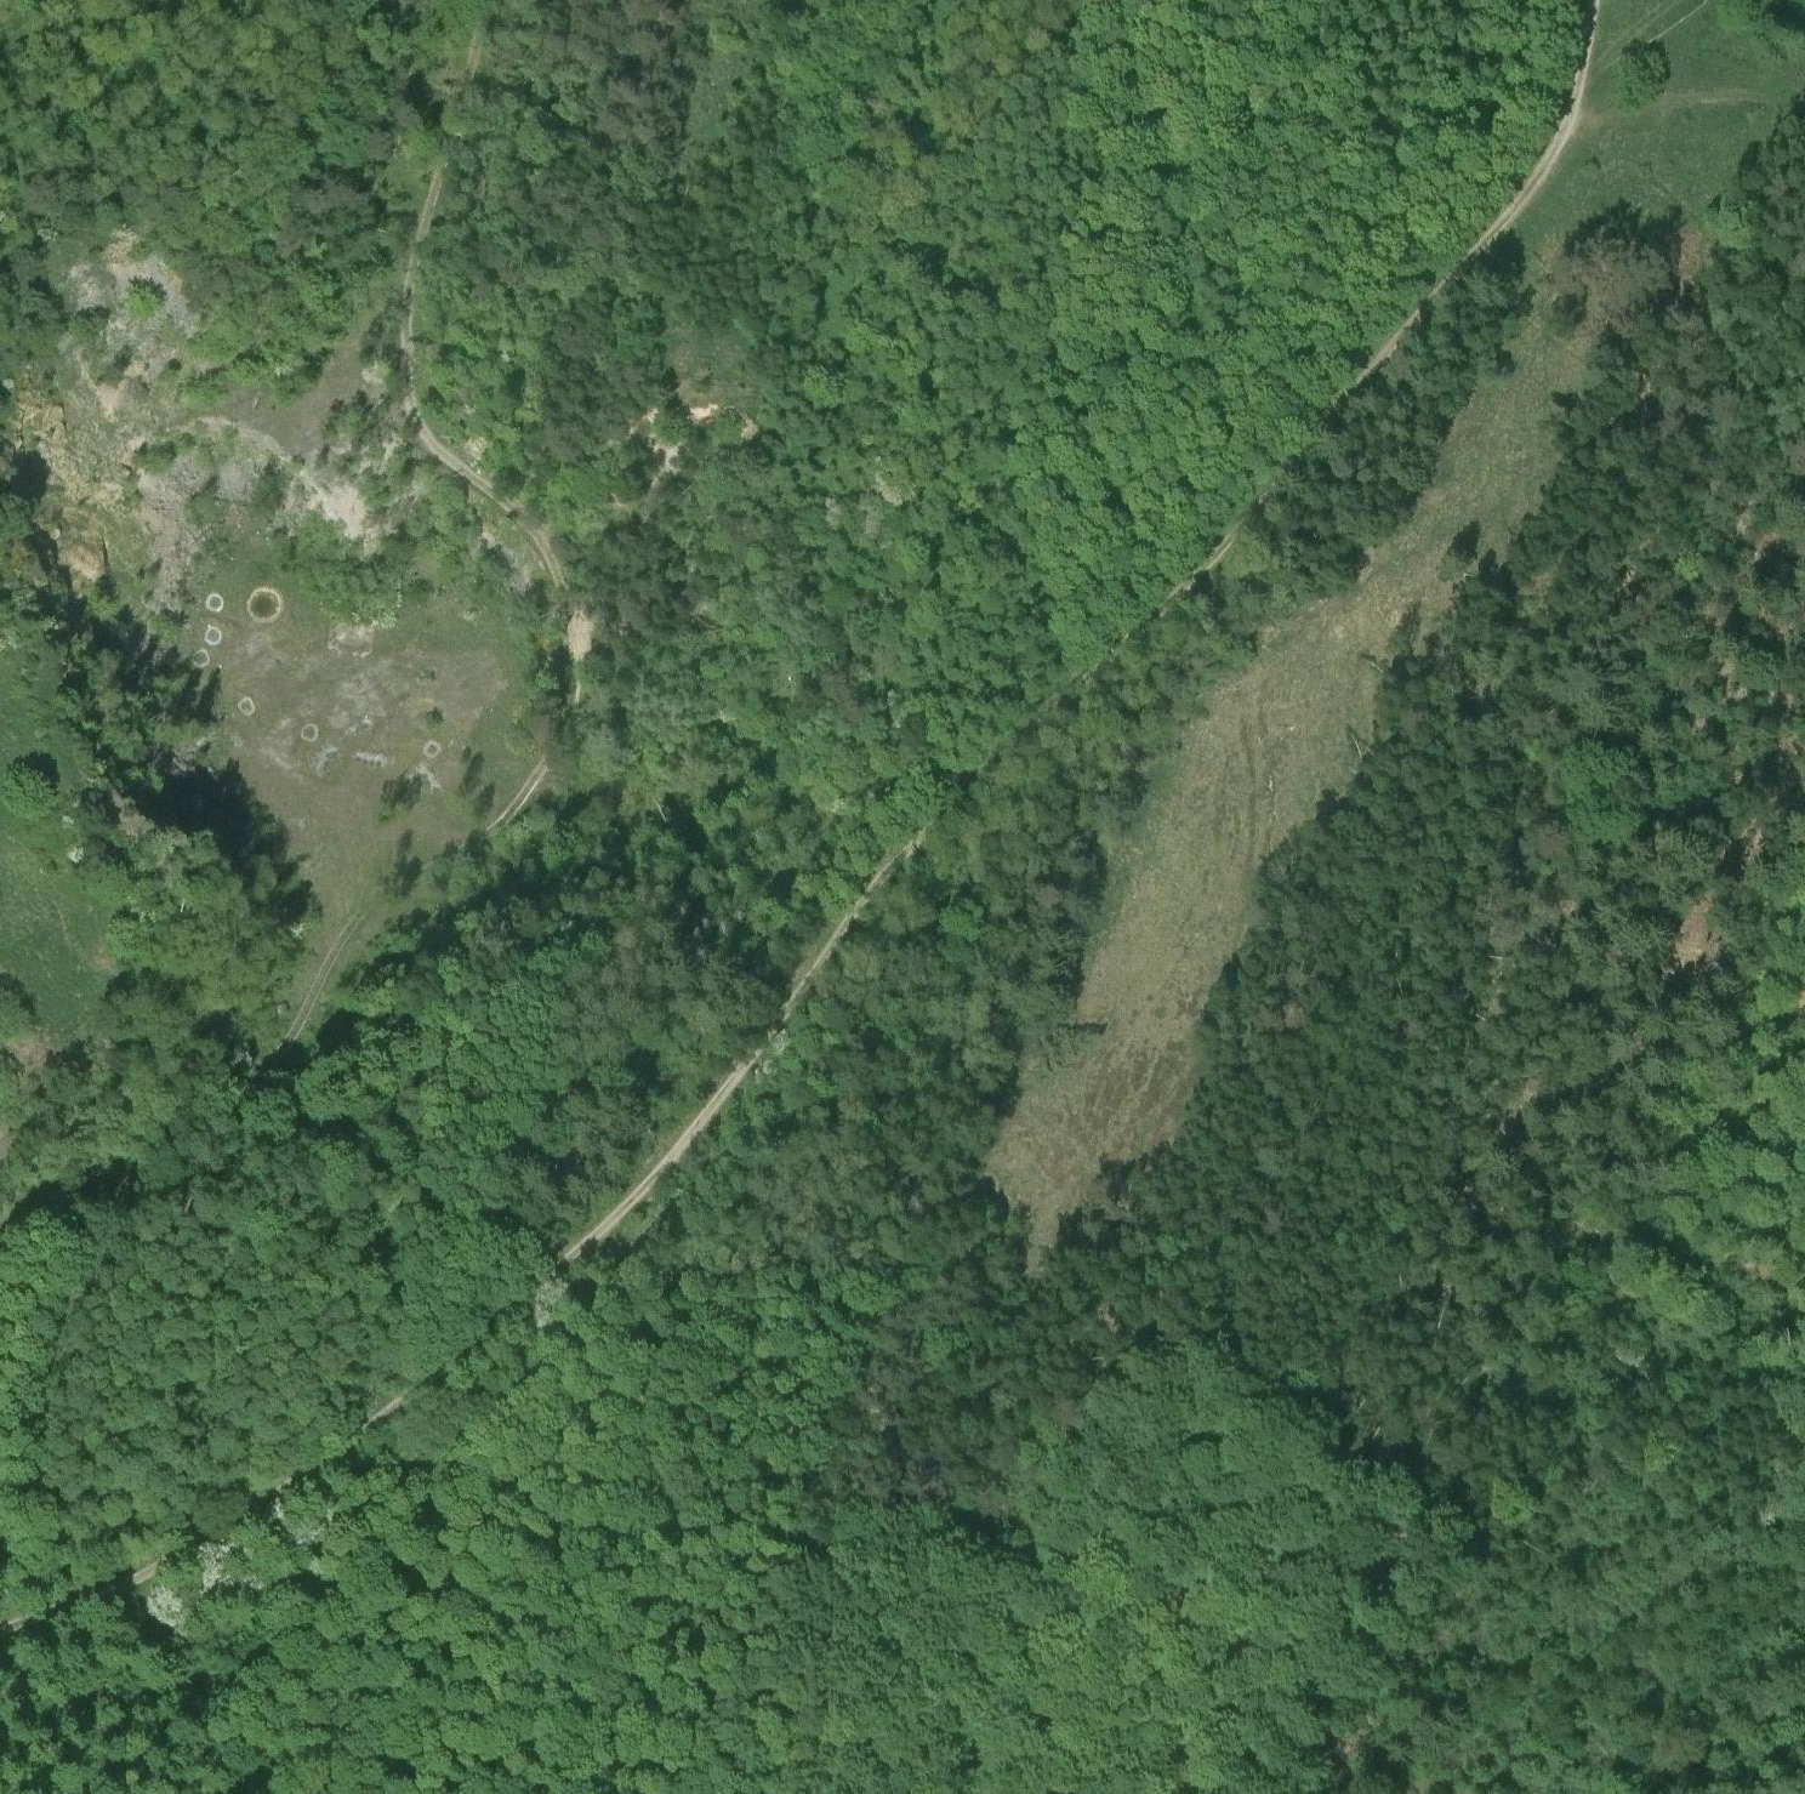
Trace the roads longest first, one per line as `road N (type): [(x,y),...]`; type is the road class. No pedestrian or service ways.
road 1 (track): [(0,1633),(105,1592),(215,1536),(322,1463),(430,1382),(669,1167),(798,1007),(864,910),(1234,545),(1532,188),(1569,122),(1599,0)]
road 2 (track): [(650,1793),(648,1366),(636,1307),(605,1230)]

